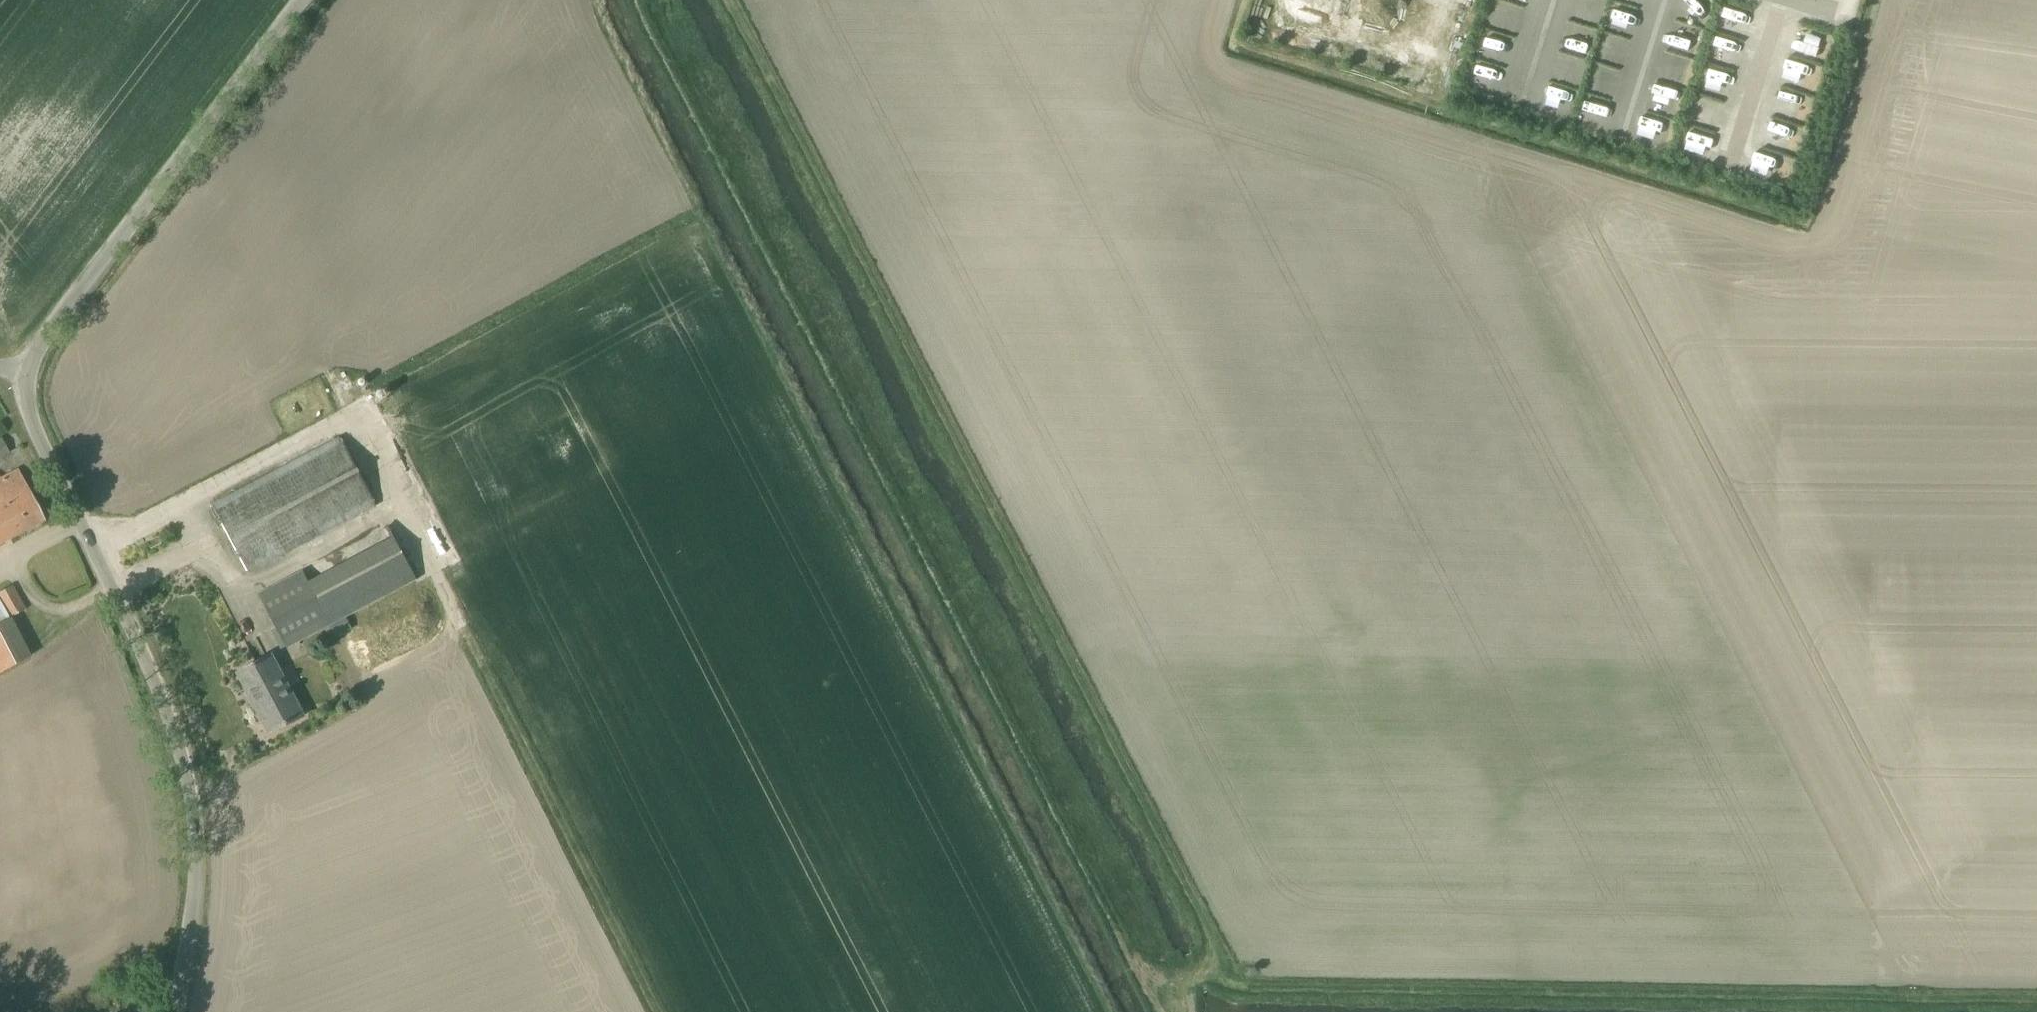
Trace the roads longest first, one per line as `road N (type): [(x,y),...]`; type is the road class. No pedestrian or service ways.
road 1 (unclassified): [(172,1011),(195,900),(184,771),(149,668),(30,421),(30,379),(42,348),(305,0)]
road 2 (track): [(464,628),(654,1011)]

